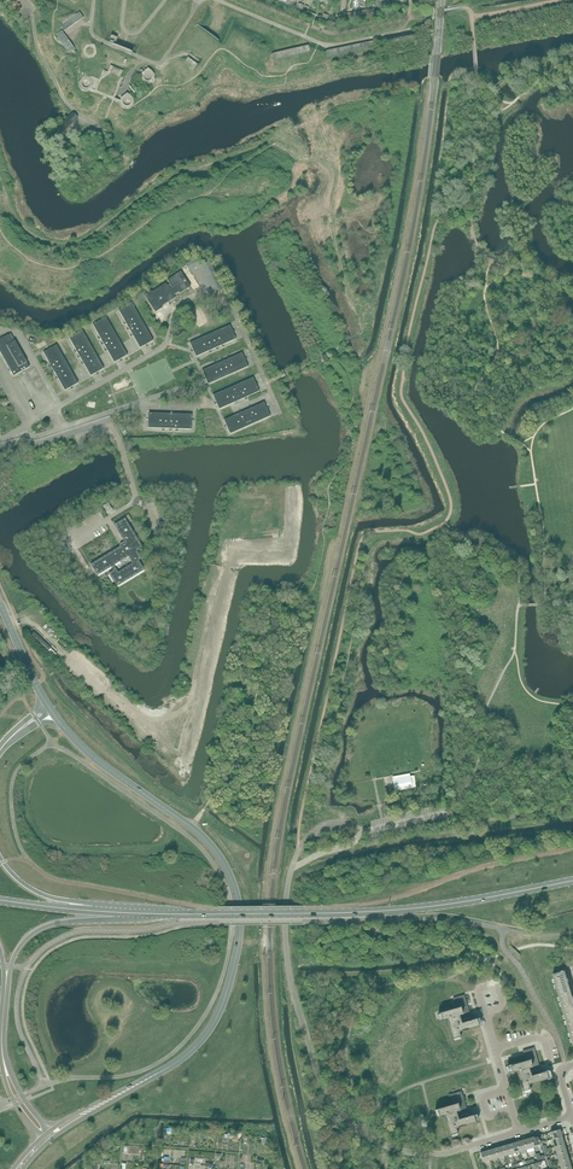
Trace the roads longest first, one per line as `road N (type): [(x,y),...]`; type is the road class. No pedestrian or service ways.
road 1 (tertiary): [(98,1105),(175,1063),(206,1033),(232,972),(239,912),(210,844),(99,762),(53,714)]
road 2 (secondary): [(572,881),(368,912),(128,913)]
road 3 (track): [(272,144),(180,174),(70,247),(29,233),(0,178)]
road 4 (unclassified): [(356,1128),(323,1090),(295,1000),(285,927),(299,850)]
road 5 (secondary): [(6,980),(18,951),(40,929),(128,913)]
road 6 (unclassified): [(356,1128),(413,1153),(469,1146)]

